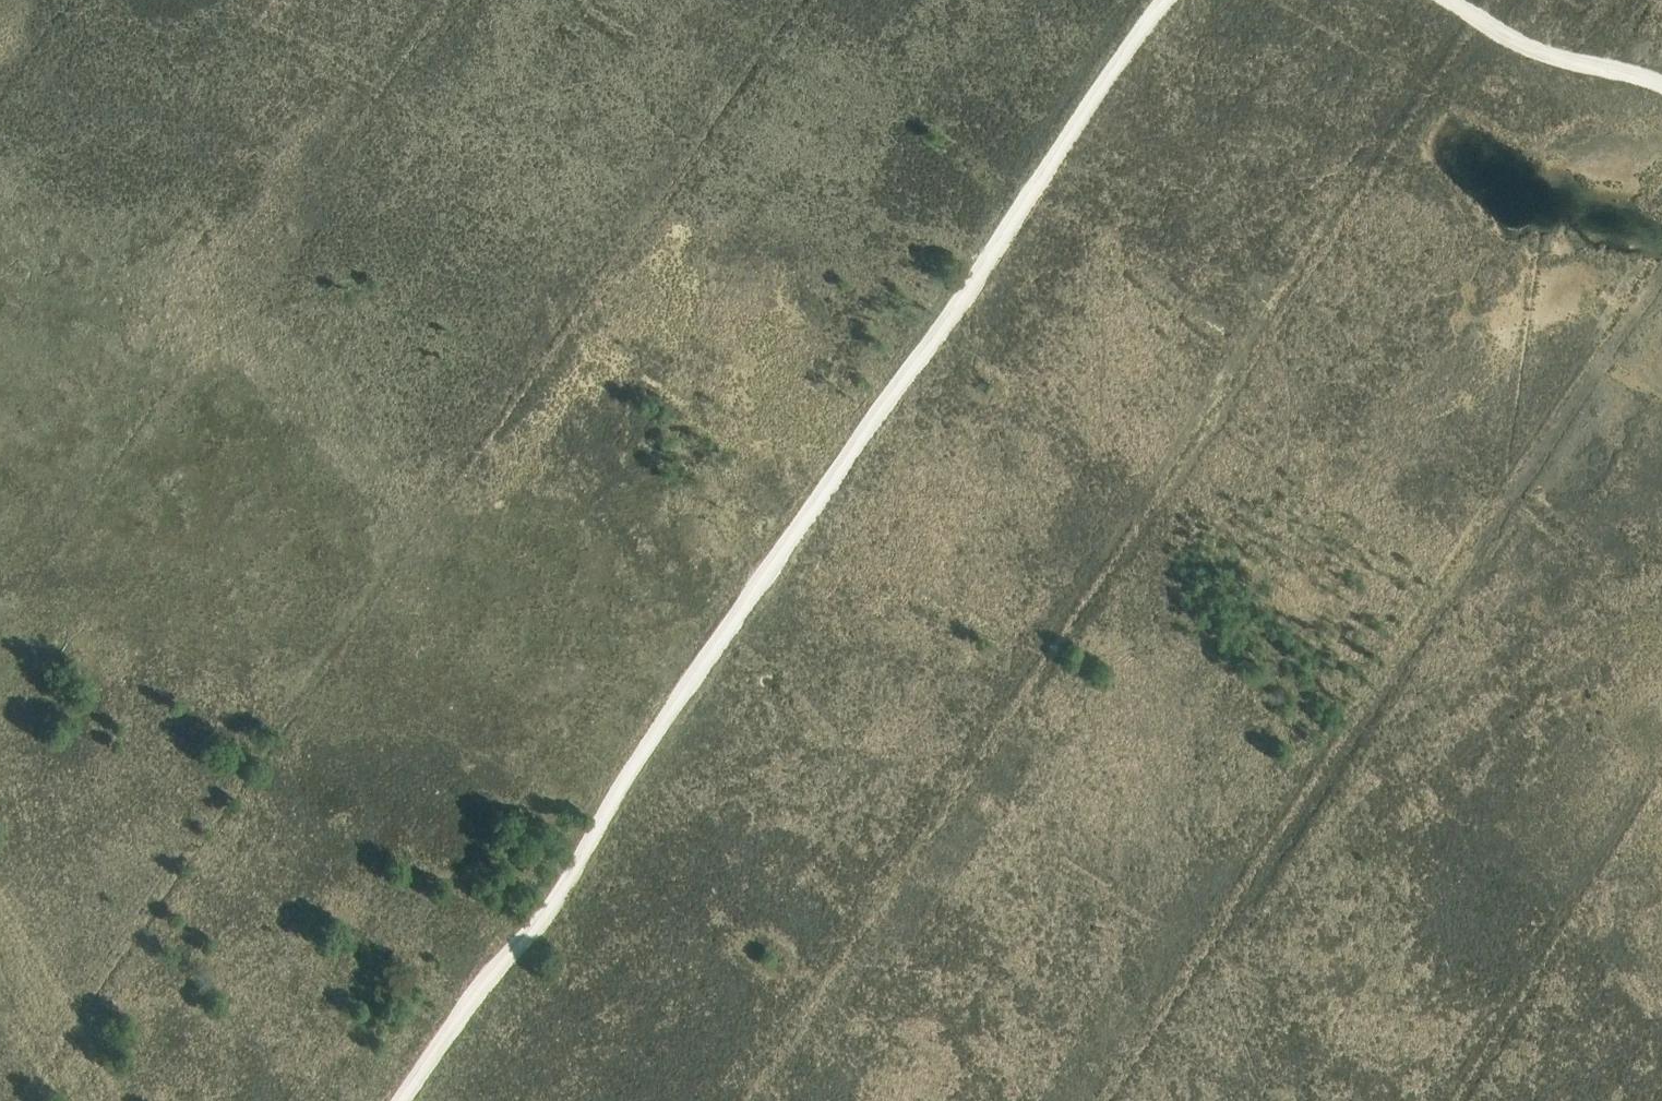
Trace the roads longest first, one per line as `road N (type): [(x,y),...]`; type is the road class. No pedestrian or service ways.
road 1 (track): [(402,1100),(1166,0)]
road 2 (track): [(1447,0),(1557,62),(1661,84)]

